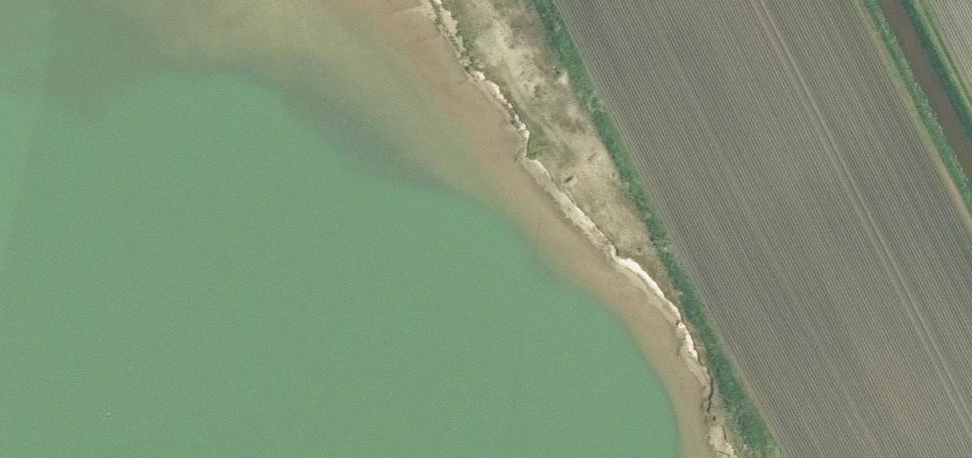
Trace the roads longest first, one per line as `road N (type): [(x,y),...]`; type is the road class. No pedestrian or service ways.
road 1 (track): [(862,0),(971,218)]

